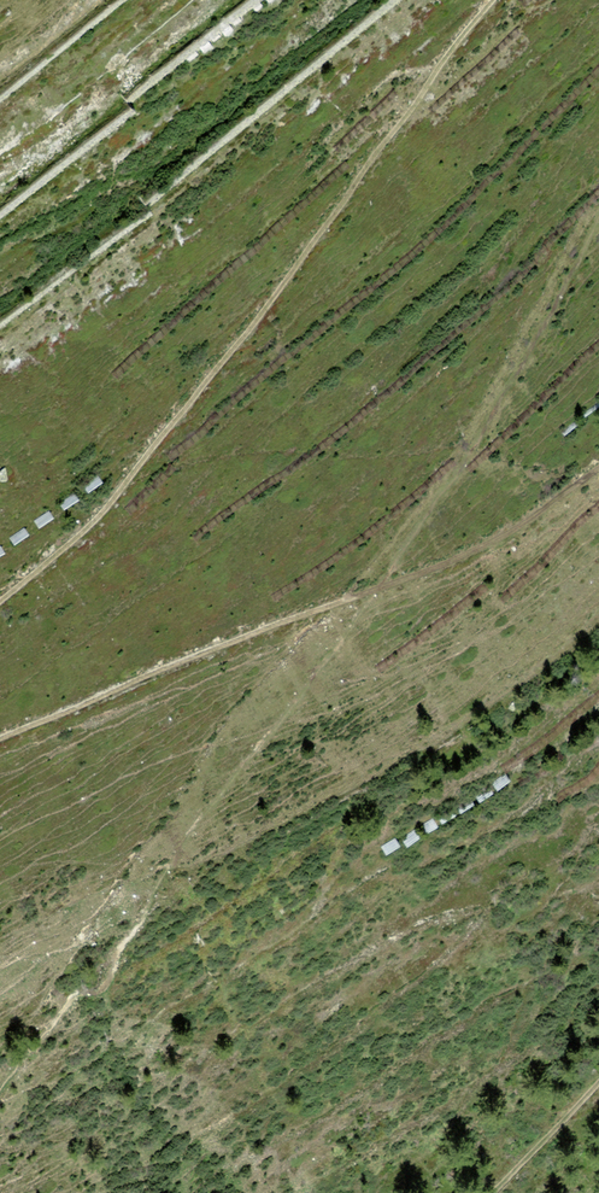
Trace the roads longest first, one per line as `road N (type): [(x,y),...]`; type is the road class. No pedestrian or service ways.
road 1 (track): [(494,0),(92,525),(0,601)]
road 2 (track): [(0,739),(473,551),(598,468)]
road 3 (track): [(598,1083),(492,1192)]

